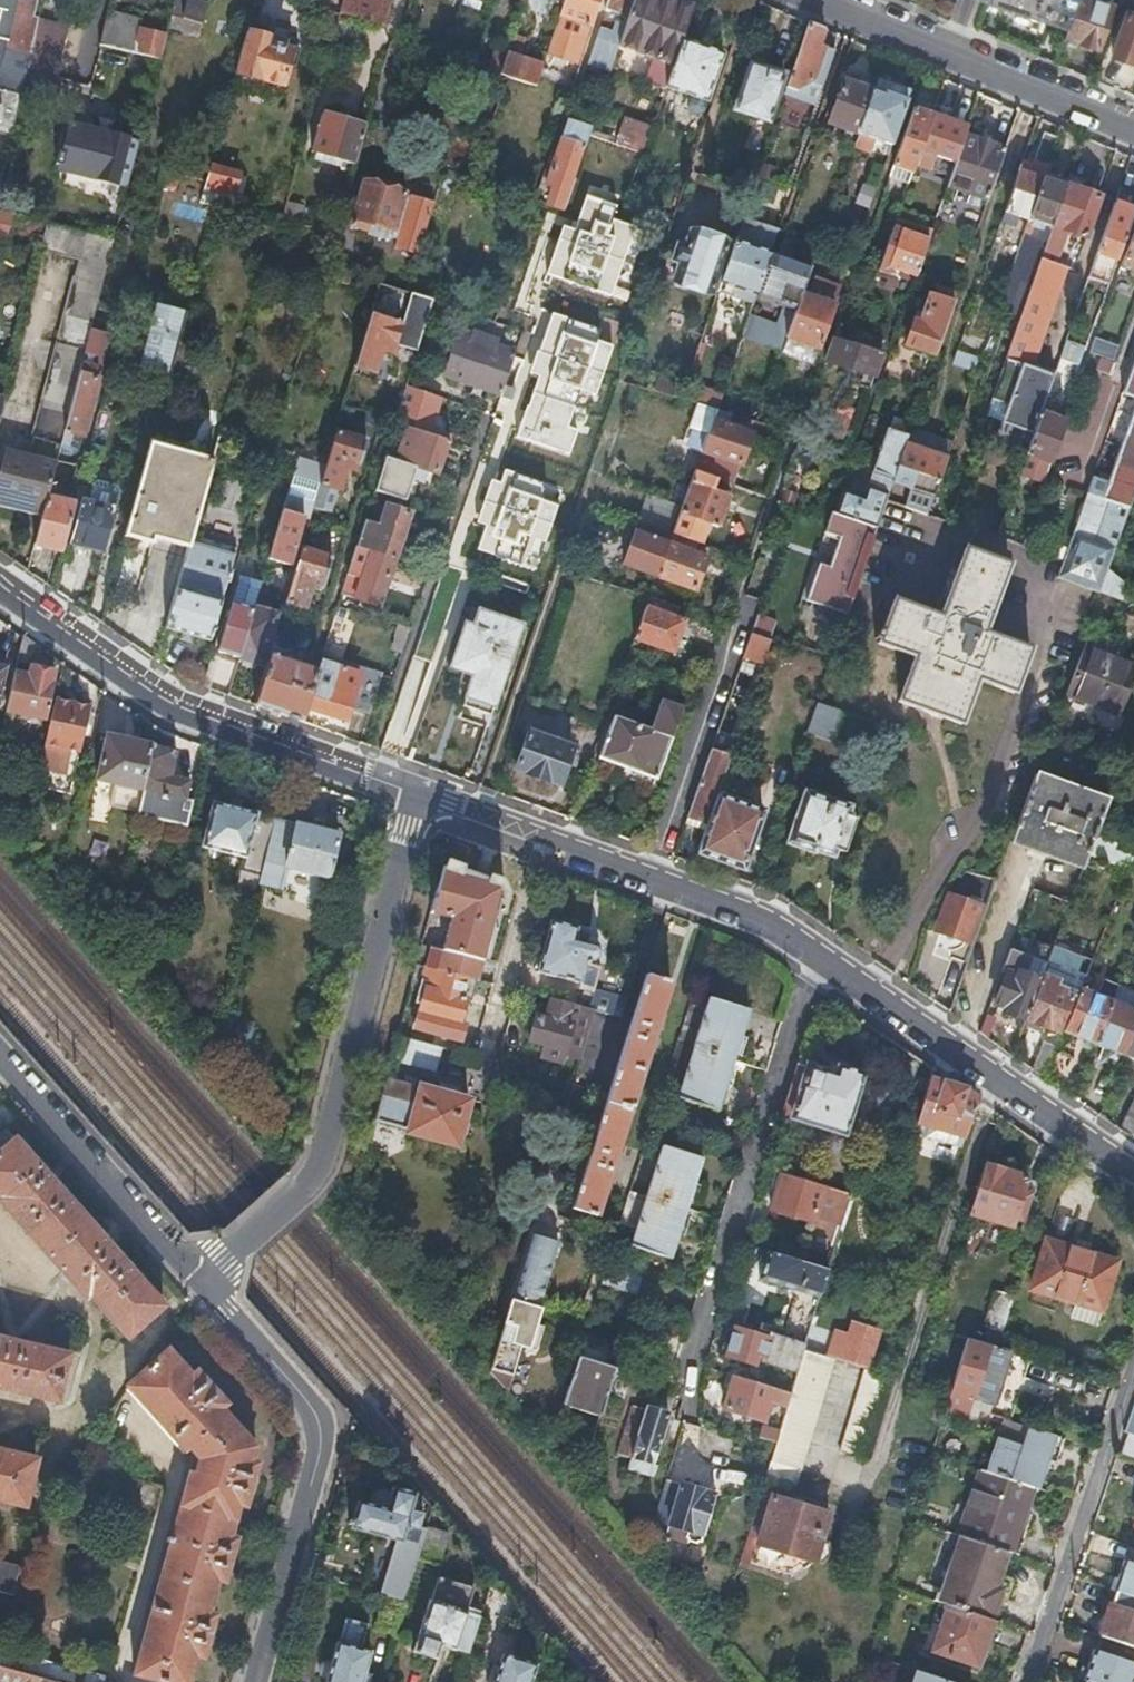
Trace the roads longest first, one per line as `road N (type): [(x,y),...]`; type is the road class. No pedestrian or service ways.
road 1 (residential): [(884,363),(854,455),(786,432),(737,596),(738,618),(652,877)]
road 2 (residential): [(652,877),(763,918),(1133,1170)]
road 3 (residential): [(205,1278),(317,1172),(417,799)]
road 4 (residential): [(0,596),(170,710),(417,799)]
road 5 (residential): [(205,1278),(309,1401),(319,1425),(318,1454),(254,1681)]
road 6 (residential): [(1133,130),(827,0)]
road 7 (residential): [(1133,1366),(1027,1681)]
road 8 (residential): [(0,1062),(205,1278)]
road 9 (residential): [(417,799),(449,803),(652,877)]

